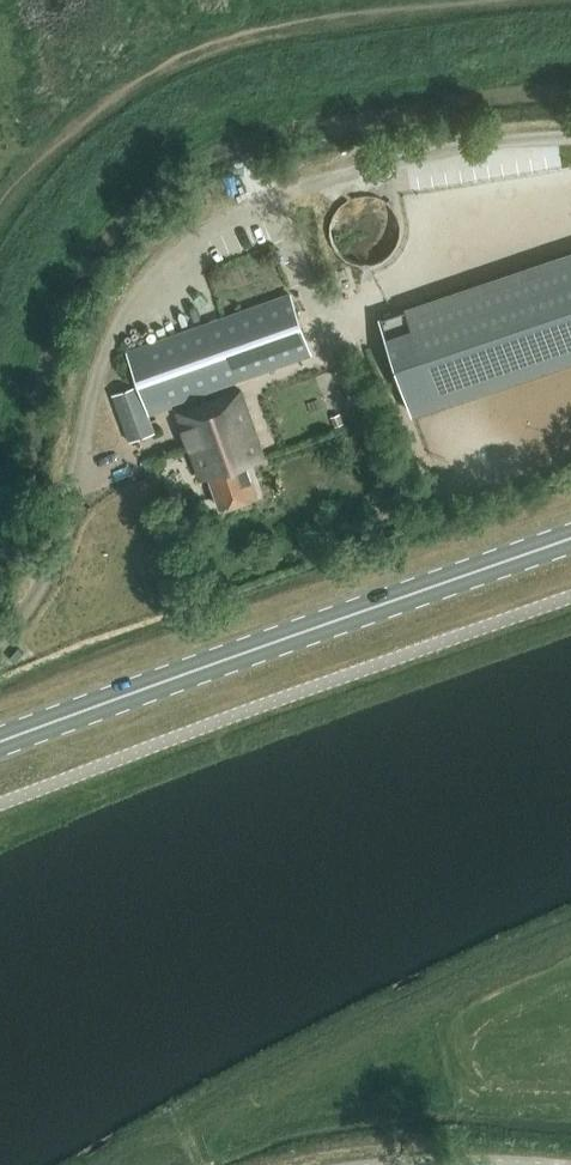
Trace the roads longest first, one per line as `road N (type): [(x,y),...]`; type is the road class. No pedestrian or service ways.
road 1 (primary): [(0,741),(570,537)]
road 2 (track): [(0,209),(32,159),(86,105),(217,38),(497,0)]

